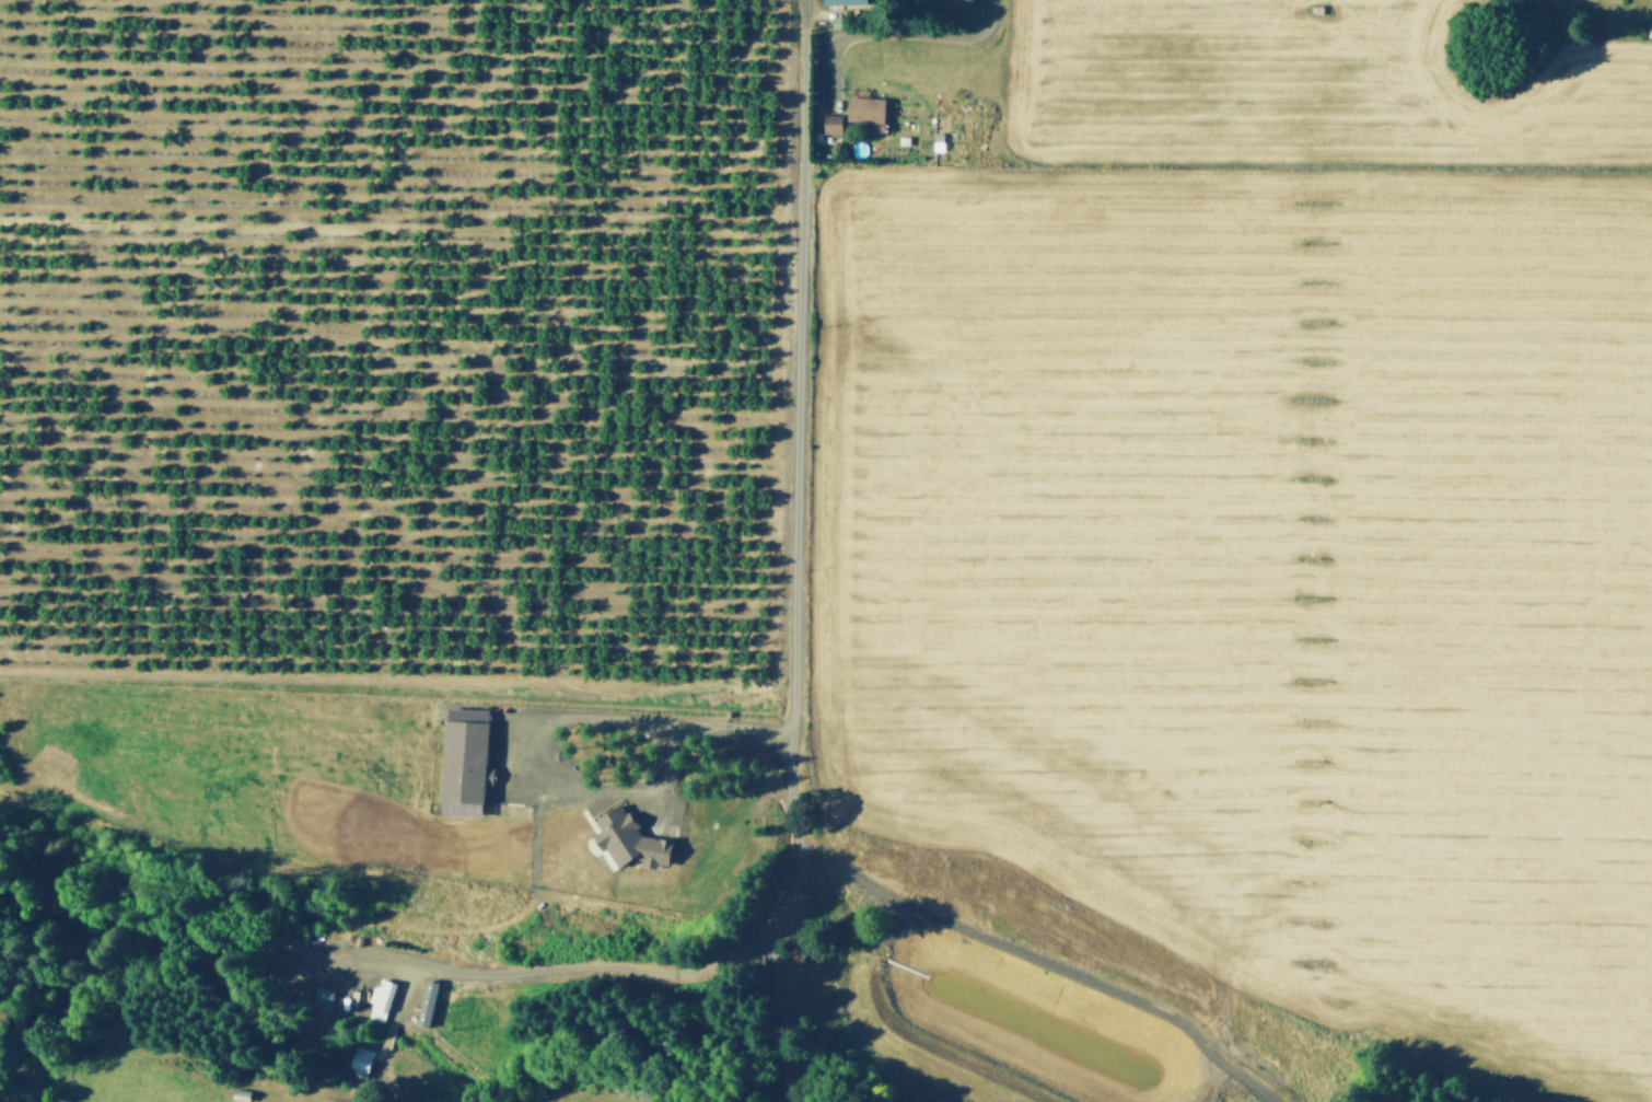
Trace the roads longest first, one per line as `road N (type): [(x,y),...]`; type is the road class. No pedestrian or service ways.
road 1 (track): [(0,791),(73,800),(245,861),(389,861),(468,874),(515,871),(642,819),(791,794)]

